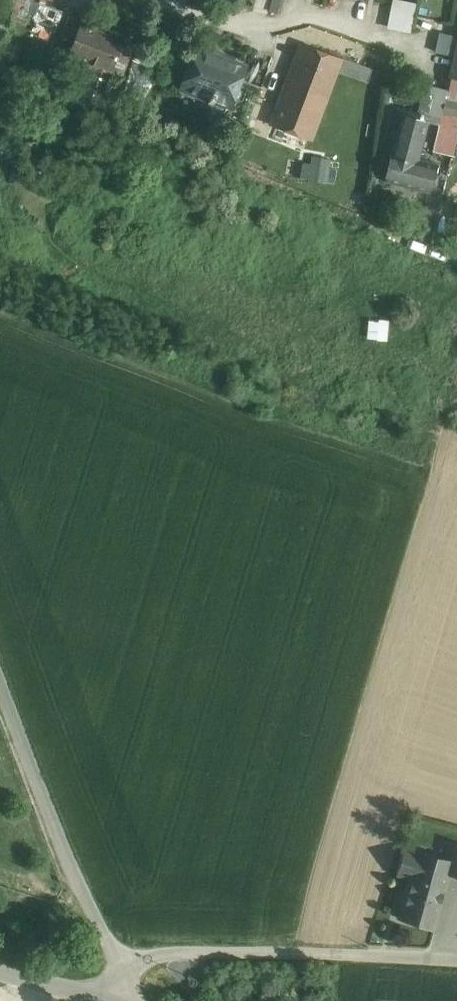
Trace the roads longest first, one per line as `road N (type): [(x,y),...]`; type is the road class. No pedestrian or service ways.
road 1 (unclassified): [(110,951),(456,962)]
road 2 (residential): [(162,0),(226,25),(269,27),(311,13),(440,61)]
road 3 (unclassified): [(0,685),(110,951)]

